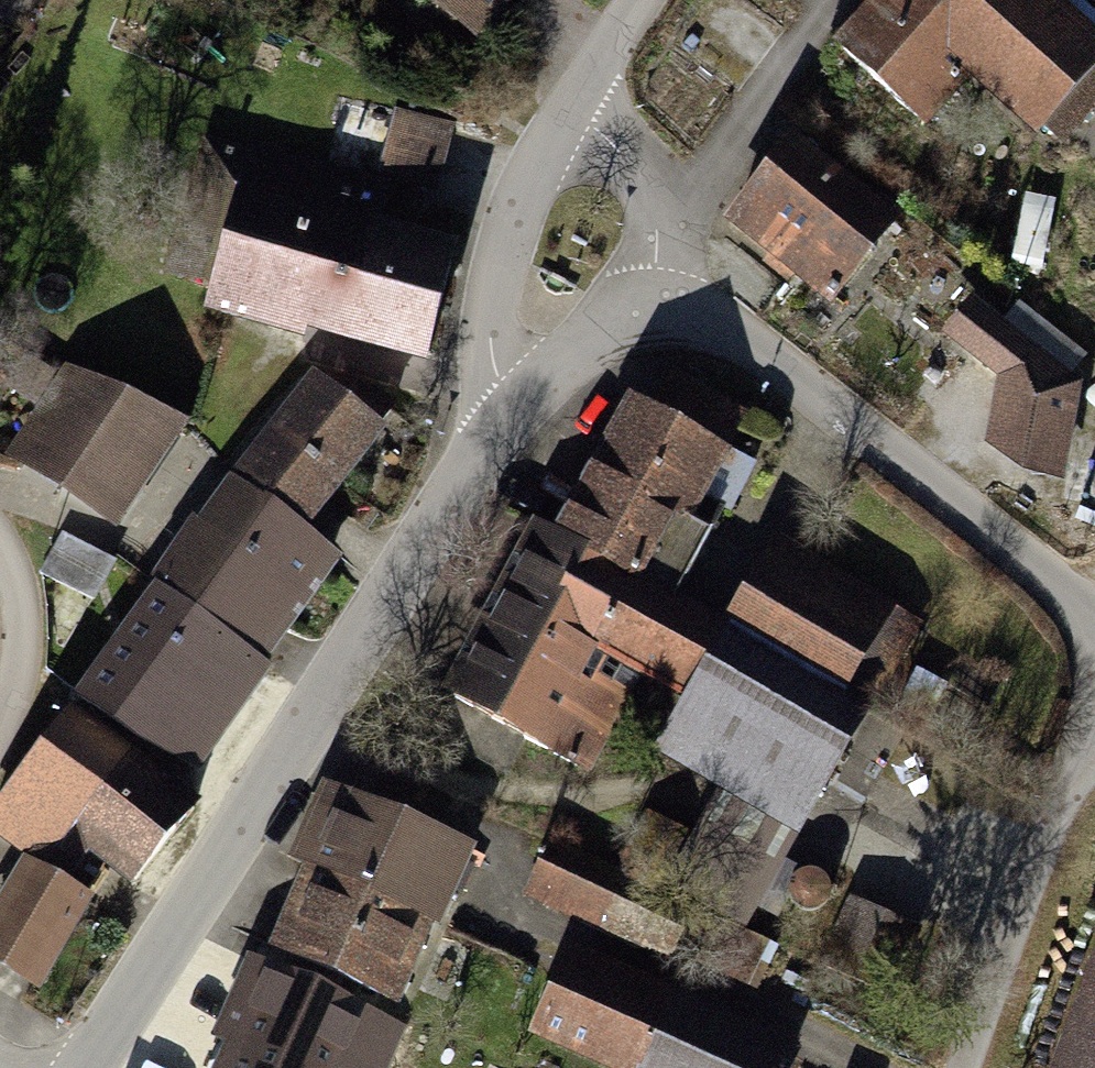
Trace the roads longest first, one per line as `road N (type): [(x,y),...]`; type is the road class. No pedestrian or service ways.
road 1 (residential): [(500,426),(79,1067)]
road 2 (residential): [(662,313),(743,343),(930,483),(1094,632)]
road 3 (residential): [(1094,715),(963,1067)]
road 4 (residential): [(500,426),(490,351),(510,239),(575,102)]
road 5 (residential): [(662,313),(661,202),(575,102)]
road 6 (residential): [(500,426),(587,337),(662,313)]
road 7 (residential): [(0,550),(15,590),(16,667),(0,713)]
road 8 (residential): [(575,102),(641,0)]

